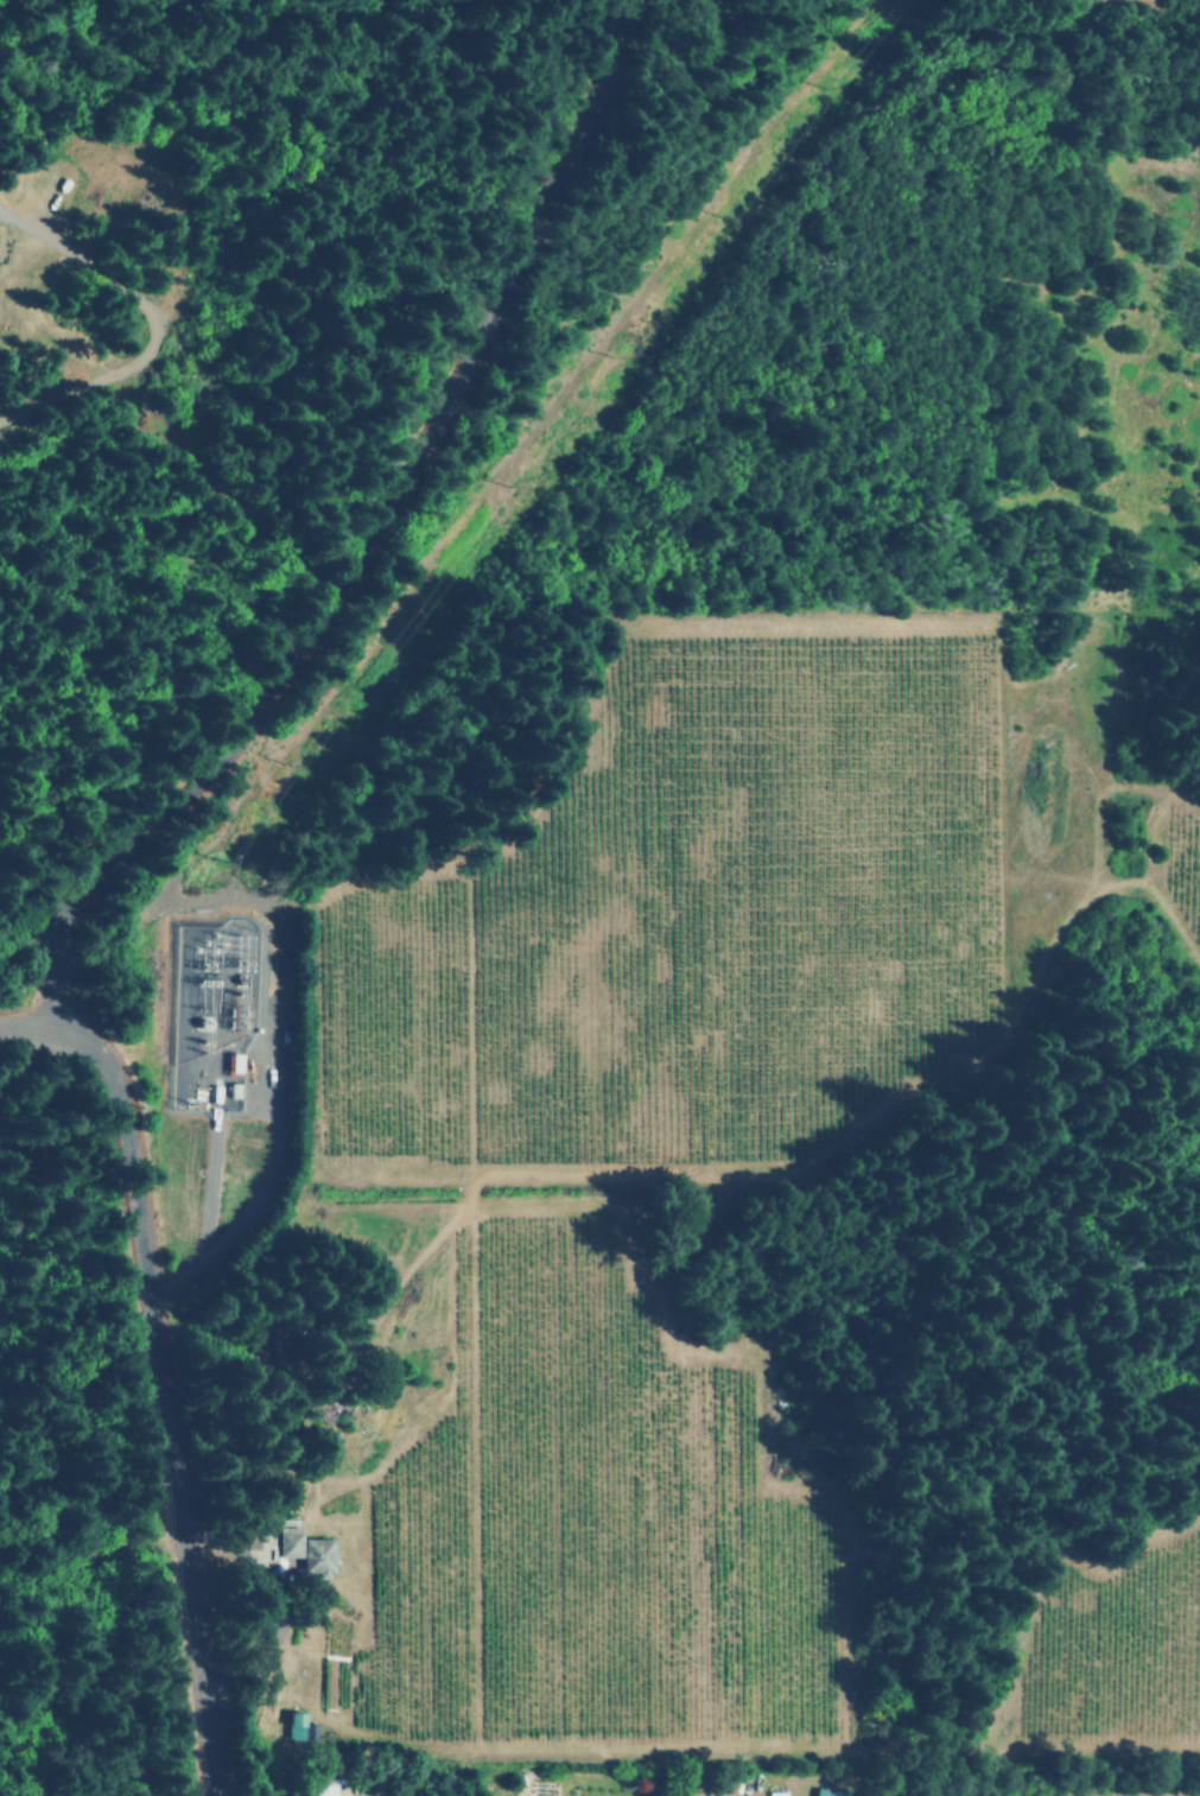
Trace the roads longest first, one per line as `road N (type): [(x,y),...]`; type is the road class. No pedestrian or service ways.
road 1 (residential): [(49,1009),(46,940),(440,436),(615,81),(612,0)]
road 2 (residential): [(0,1021),(49,1009),(82,1034),(113,1118),(197,1795)]

